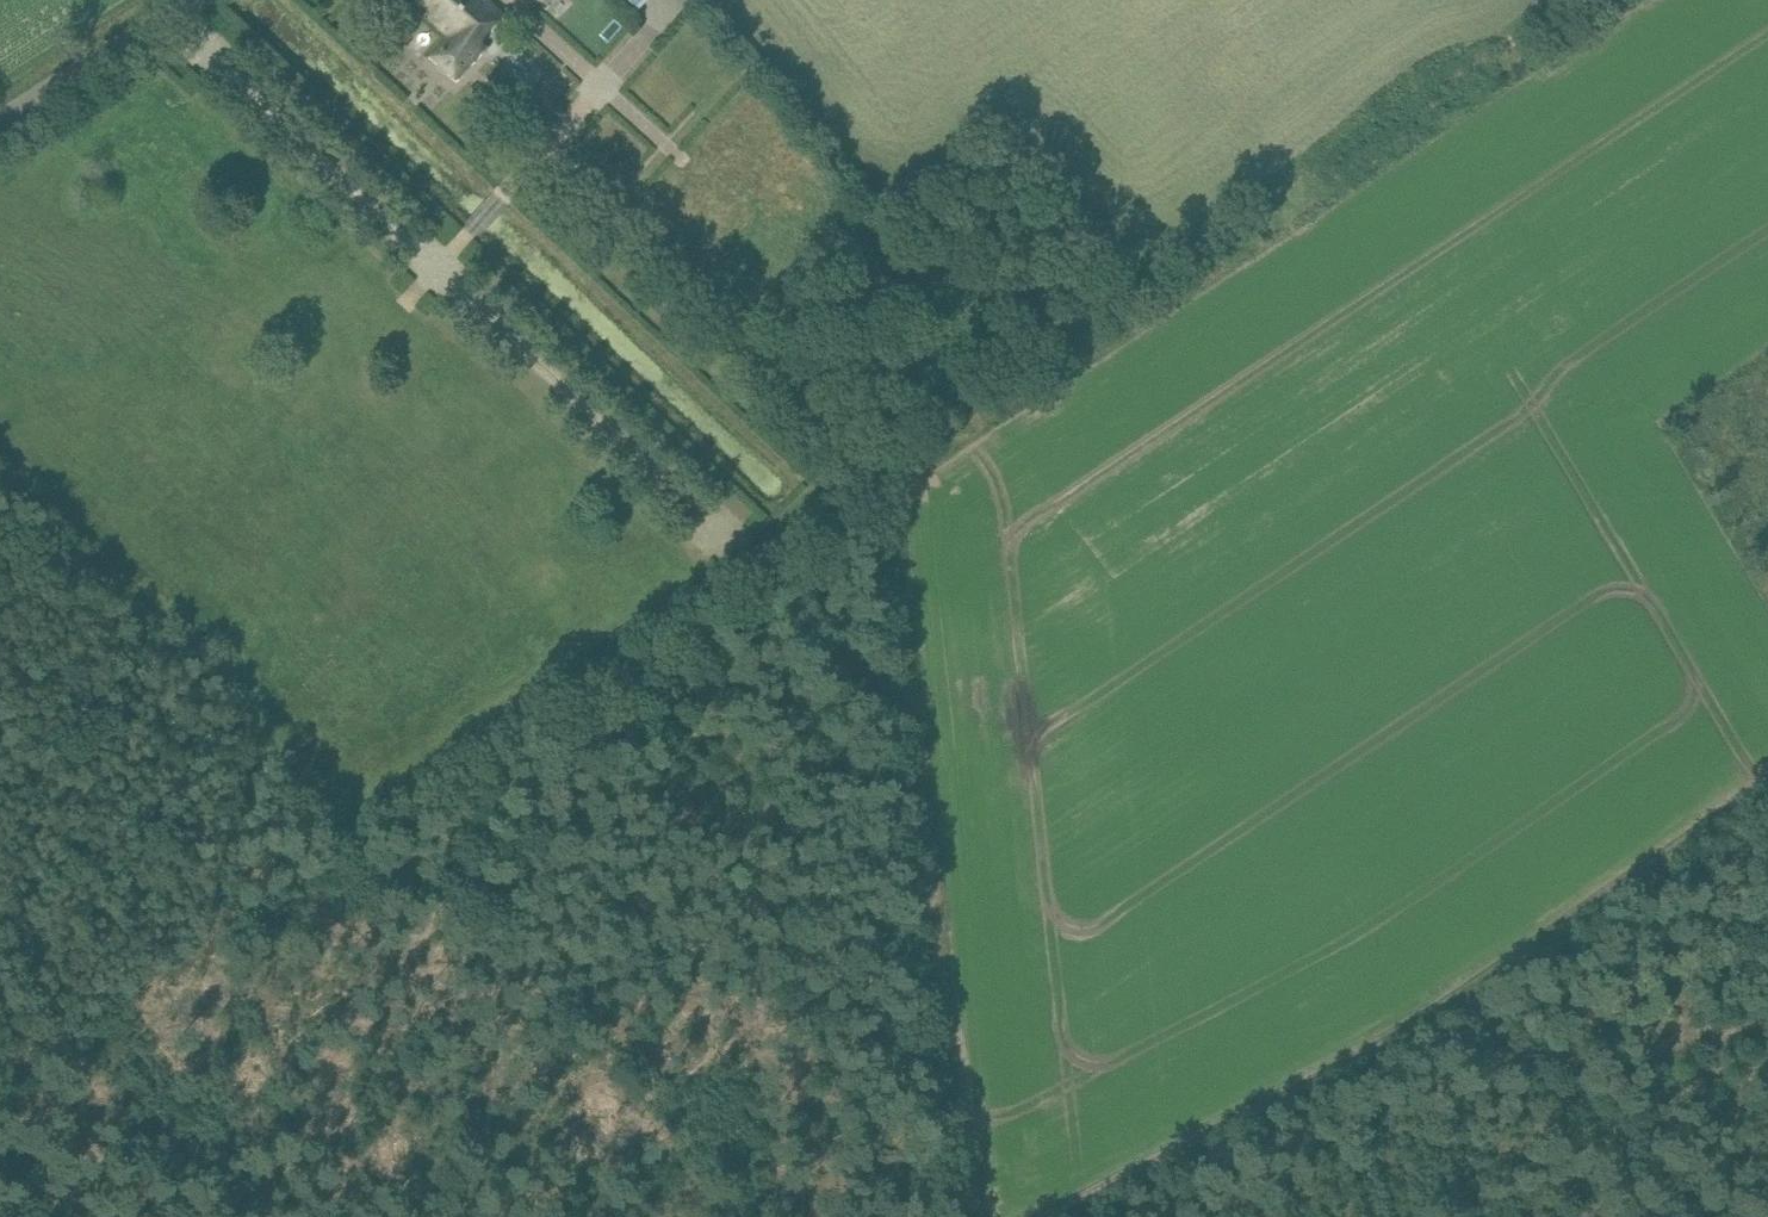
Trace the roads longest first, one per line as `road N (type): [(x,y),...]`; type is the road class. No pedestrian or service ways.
road 1 (track): [(0,1051),(750,556)]
road 2 (track): [(1059,1216),(1471,1000),(1767,800)]
road 3 (track): [(164,12),(750,556)]
road 4 (track): [(434,263),(641,46)]
road 5 (unclassified): [(0,117),(182,0)]

